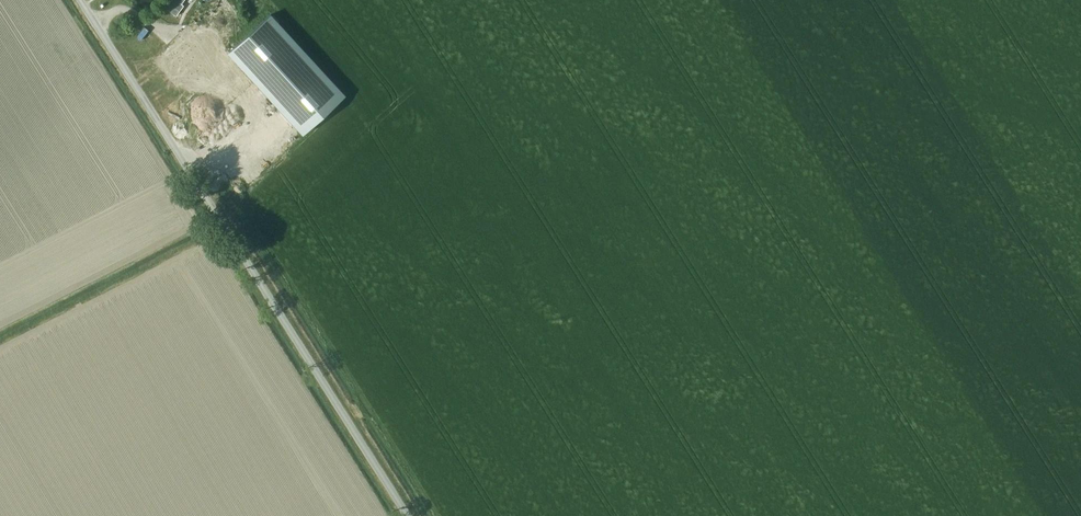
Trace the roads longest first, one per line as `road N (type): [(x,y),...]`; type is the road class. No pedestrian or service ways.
road 1 (unclassified): [(81,0),(406,515)]

